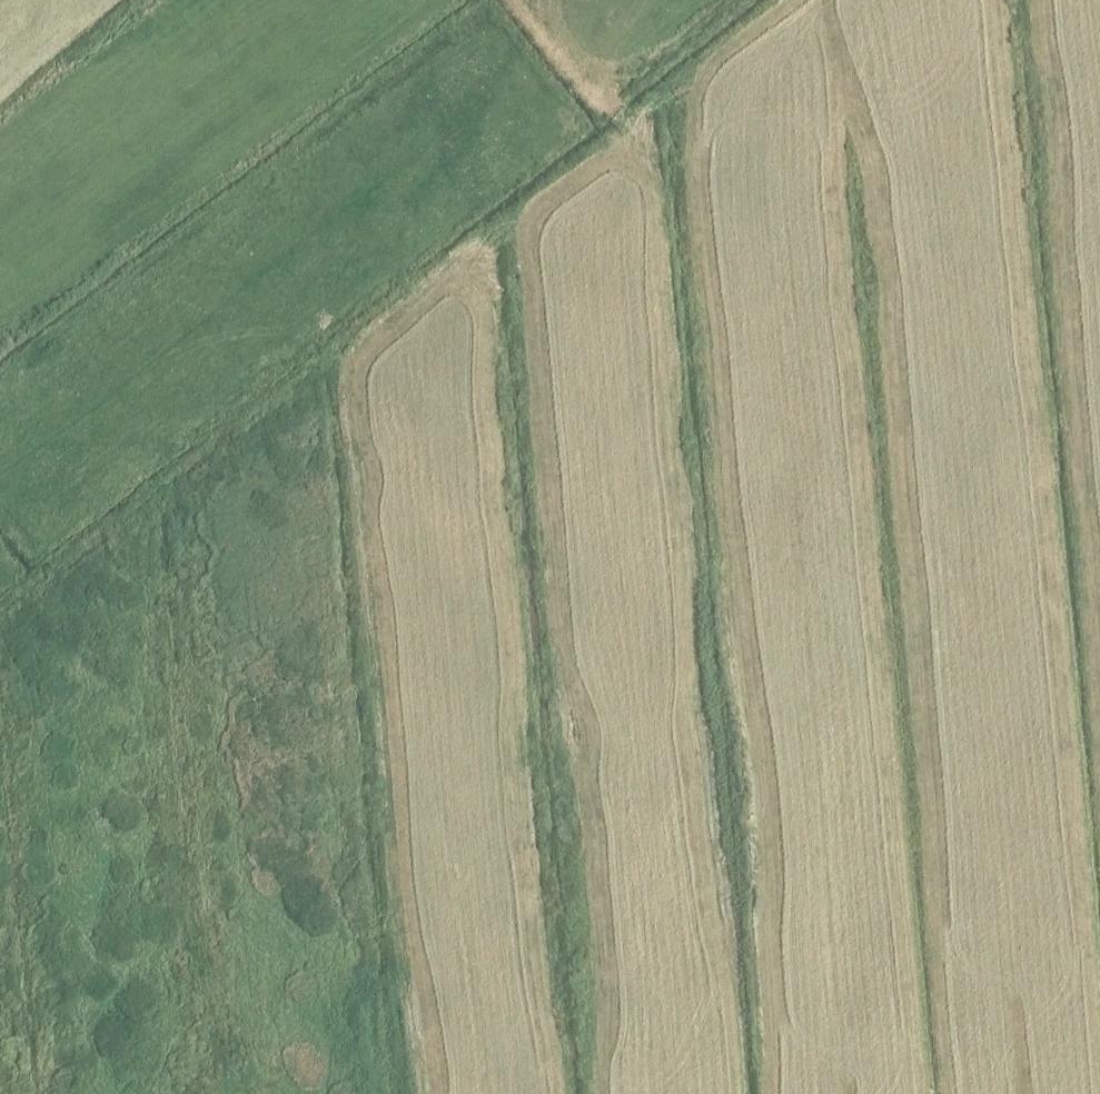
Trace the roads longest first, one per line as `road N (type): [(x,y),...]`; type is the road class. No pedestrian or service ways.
road 1 (track): [(638,0),(599,37),(633,132)]

